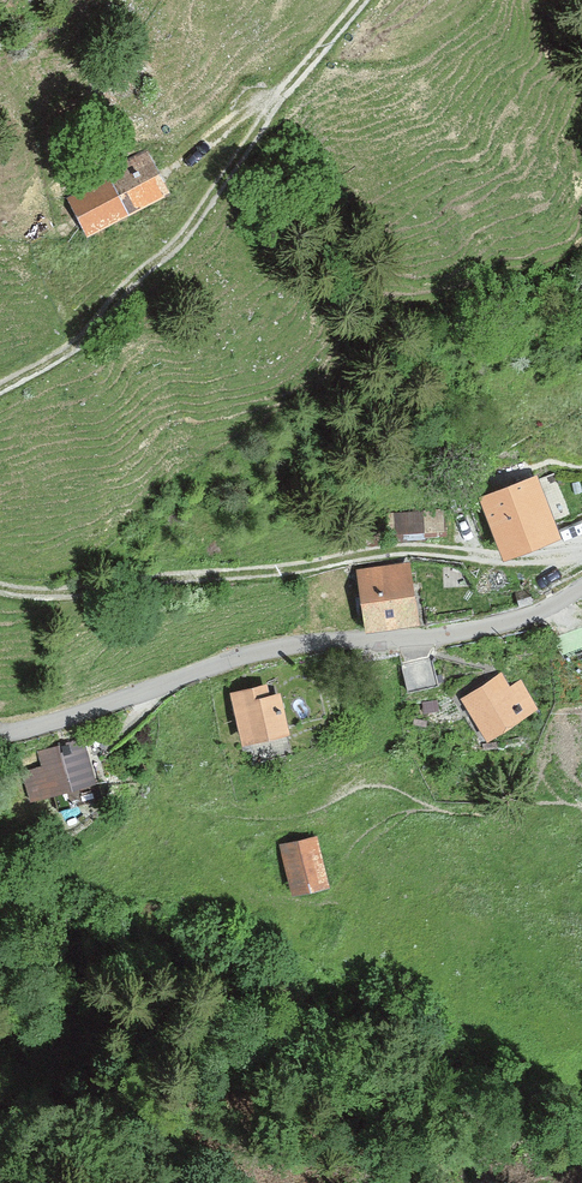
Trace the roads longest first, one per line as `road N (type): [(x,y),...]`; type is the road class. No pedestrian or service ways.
road 1 (unclassified): [(581,578),(521,607),(418,637),(239,654),(136,697),(0,735)]
road 2 (track): [(581,553),(422,551),(260,572),(159,573),(75,594),(0,591)]
road 3 (track): [(0,387),(78,342),(136,278),(184,241),(360,0)]

